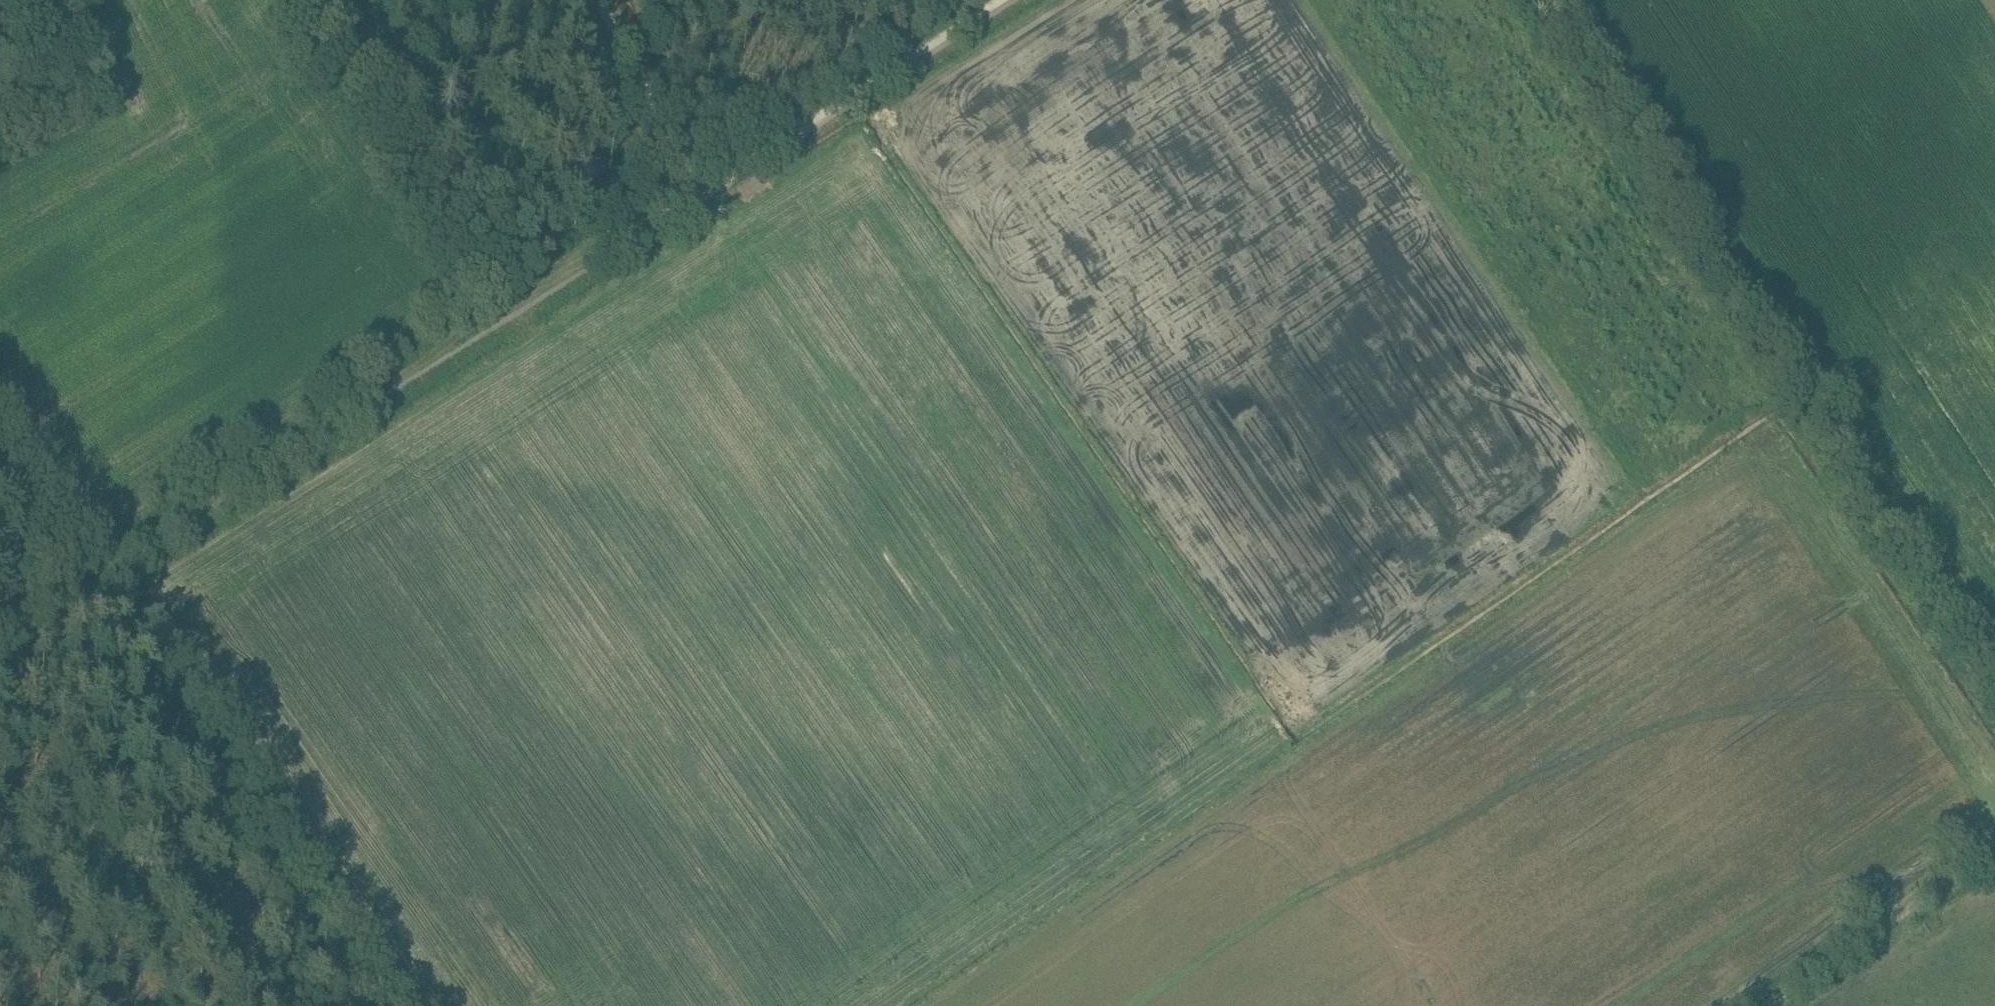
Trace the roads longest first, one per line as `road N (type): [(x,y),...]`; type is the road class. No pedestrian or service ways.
road 1 (track): [(699,182),(109,559)]
road 2 (track): [(995,0),(699,182)]
road 3 (track): [(1768,1005),(1994,848)]
road 4 (track): [(699,182),(600,0)]

